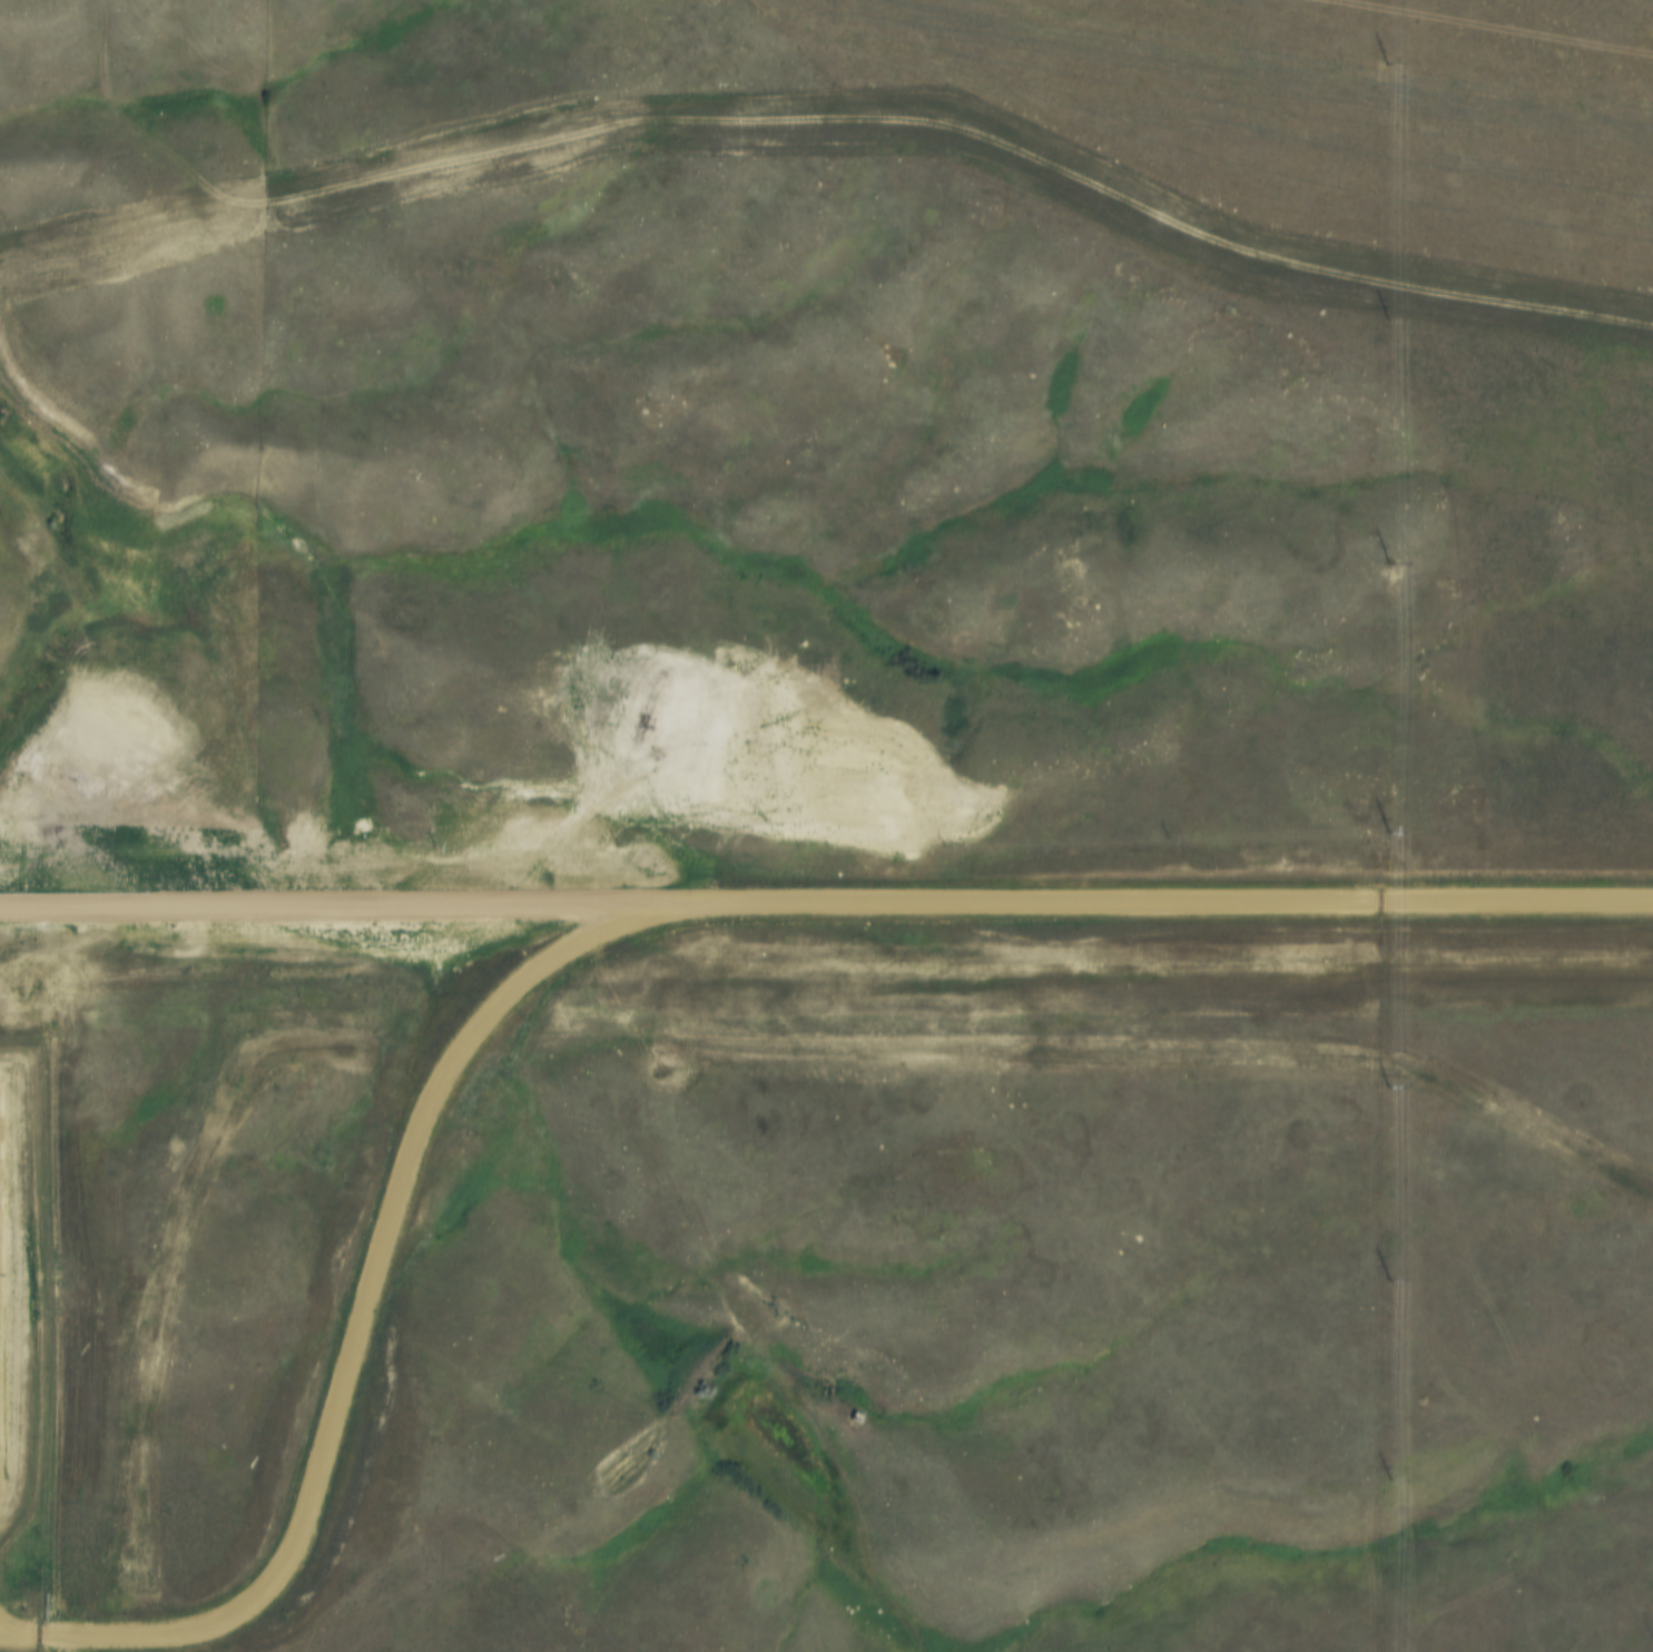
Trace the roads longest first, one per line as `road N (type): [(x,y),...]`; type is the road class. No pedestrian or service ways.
road 1 (track): [(1652,914),(633,920),(535,964),(451,1053),(393,1169),(291,1525),(255,1596),(193,1641),(0,1650)]

